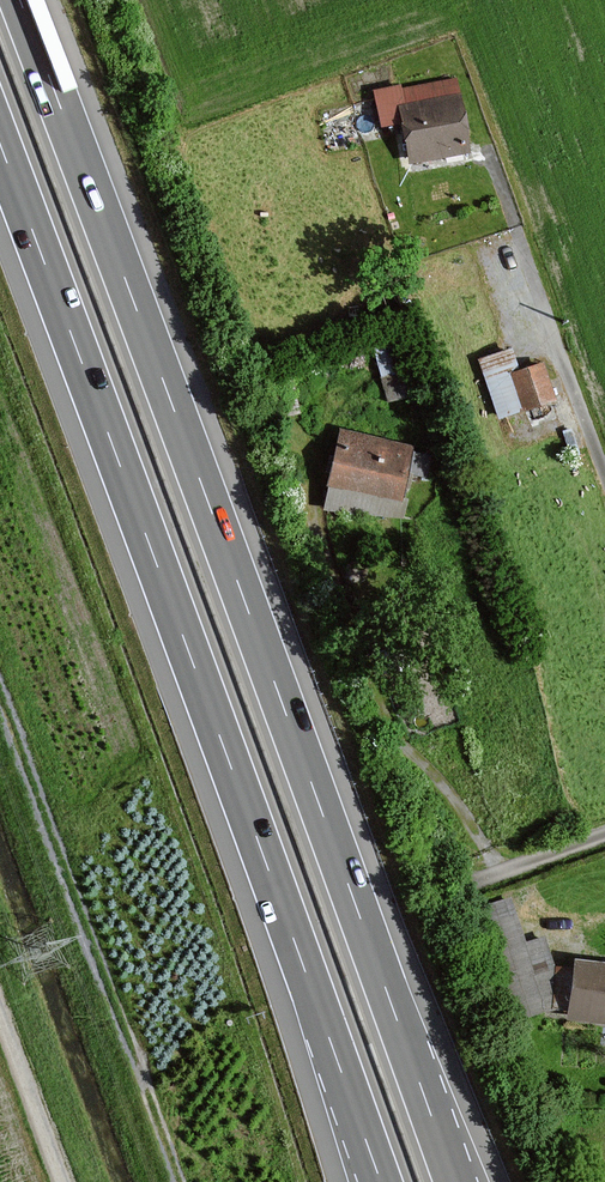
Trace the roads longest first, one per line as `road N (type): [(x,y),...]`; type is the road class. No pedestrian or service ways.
road 1 (motorway): [(455,1181),(20,0)]
road 2 (motorway): [(0,144),(380,1181)]
road 3 (track): [(180,1181),(0,693)]
road 4 (unclassified): [(62,1181),(0,1013)]

